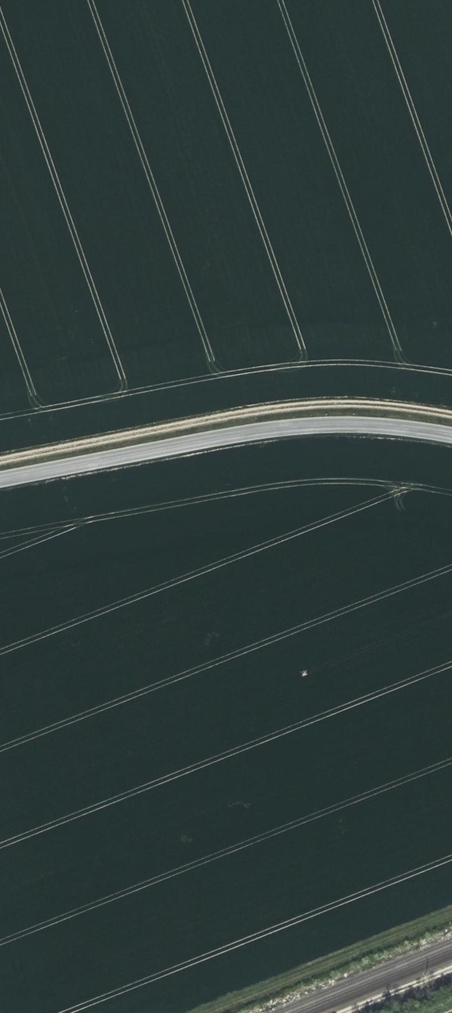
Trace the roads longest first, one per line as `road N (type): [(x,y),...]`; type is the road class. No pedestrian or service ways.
road 1 (track): [(451,415),(300,404),(0,459)]
road 2 (tertiary): [(451,435),(379,425),(284,428),(0,479)]
road 3 (track): [(209,1012),(451,914)]

